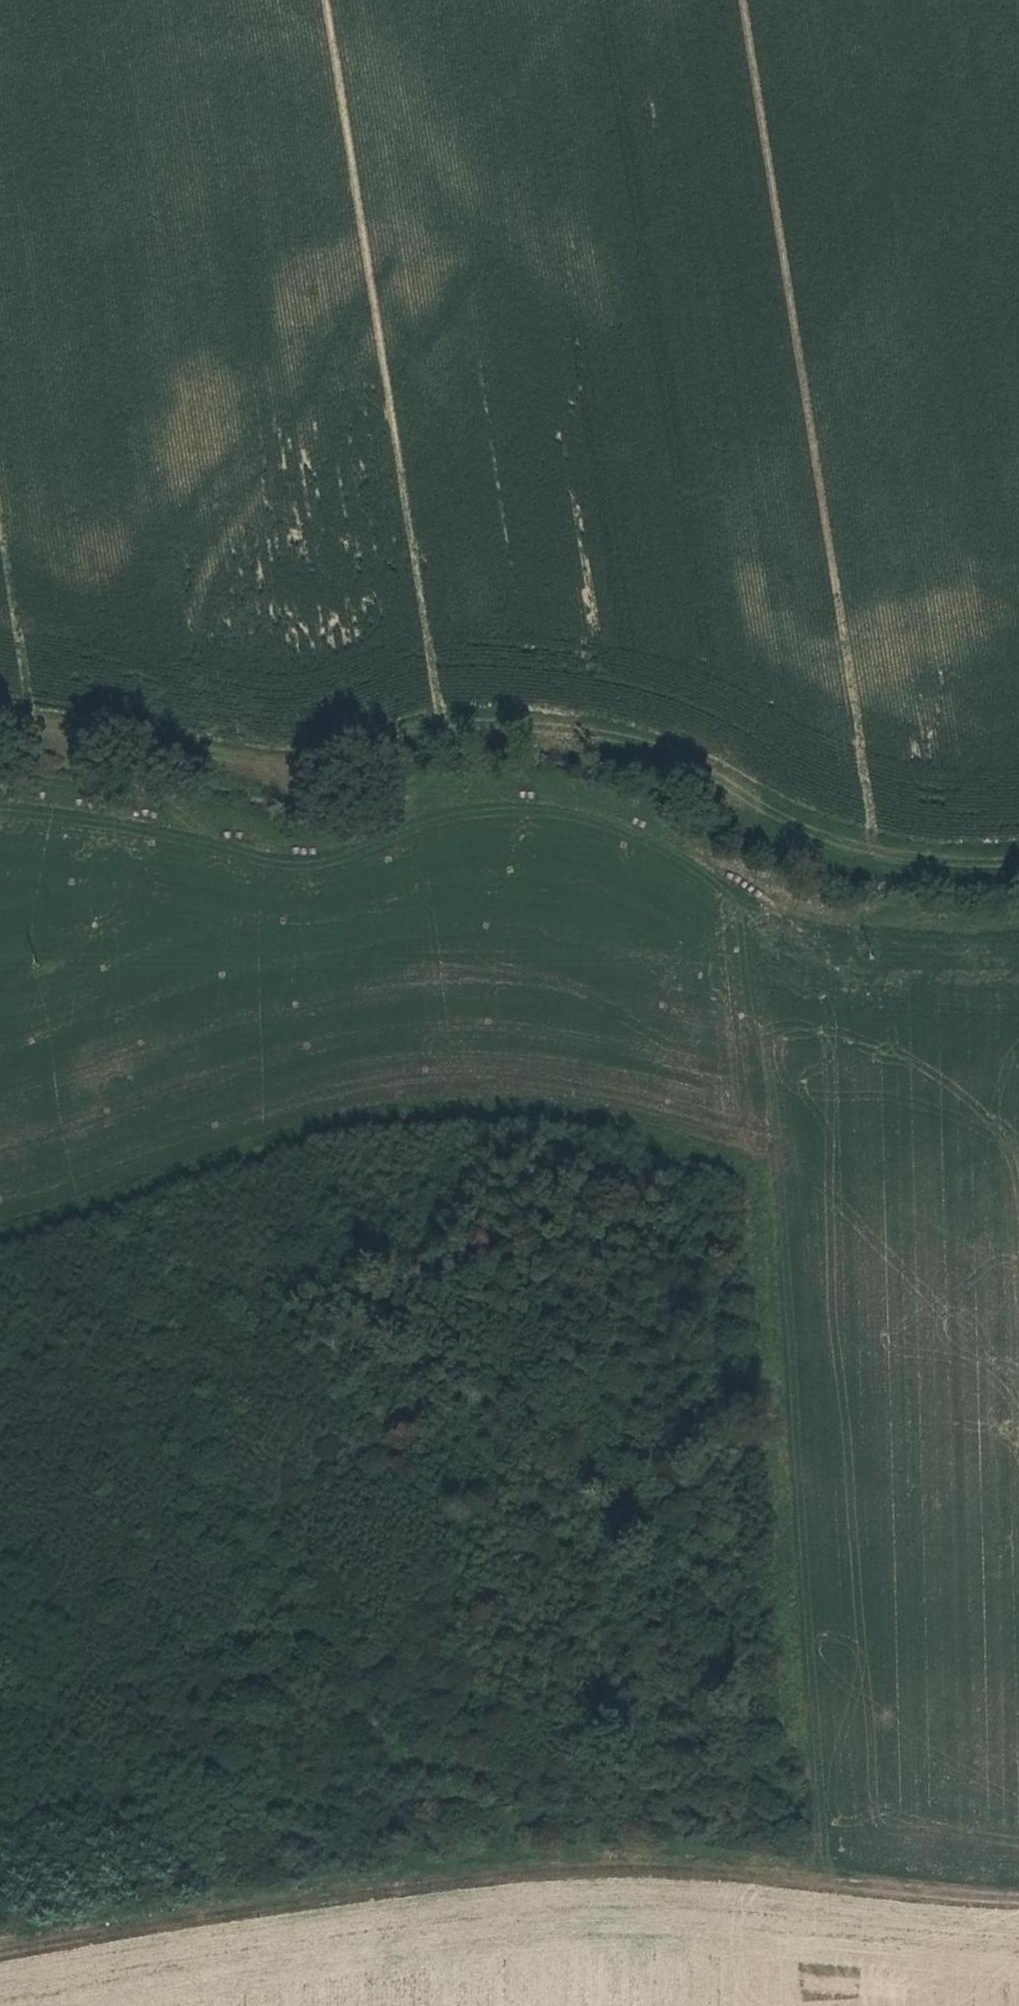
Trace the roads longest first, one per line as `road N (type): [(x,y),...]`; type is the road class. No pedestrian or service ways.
road 1 (track): [(749,1877),(1018,1907)]

